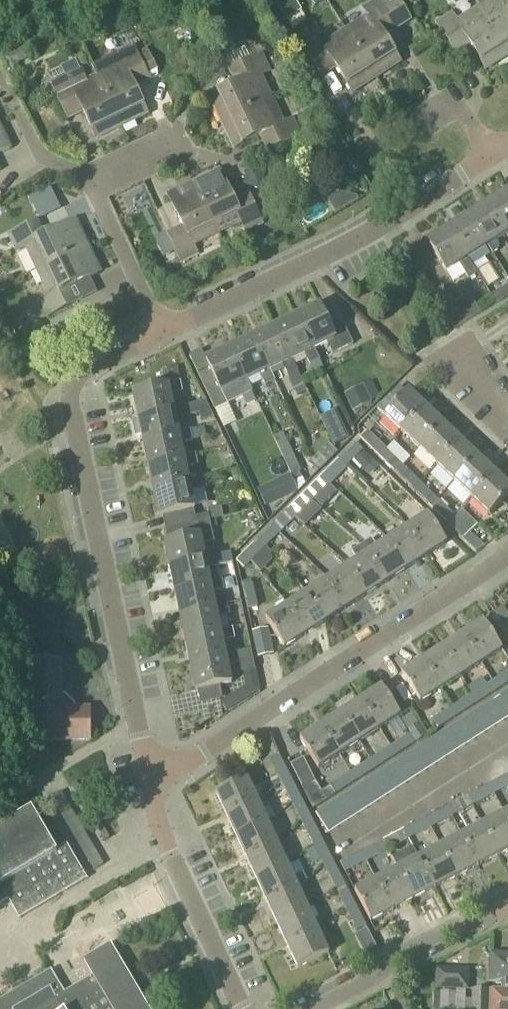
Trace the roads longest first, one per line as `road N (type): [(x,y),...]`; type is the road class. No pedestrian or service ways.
road 1 (residential): [(155,783),(69,404),(85,372),(162,336)]
road 2 (residential): [(155,783),(507,560)]
road 3 (residential): [(162,336),(346,248),(492,158)]
road 4 (residential): [(239,1008),(154,811),(155,783)]
road 5 (residential): [(324,1008),(507,911)]
road 6 (residential): [(162,336),(92,187)]
road 7 (residential): [(92,187),(51,162),(6,87)]

